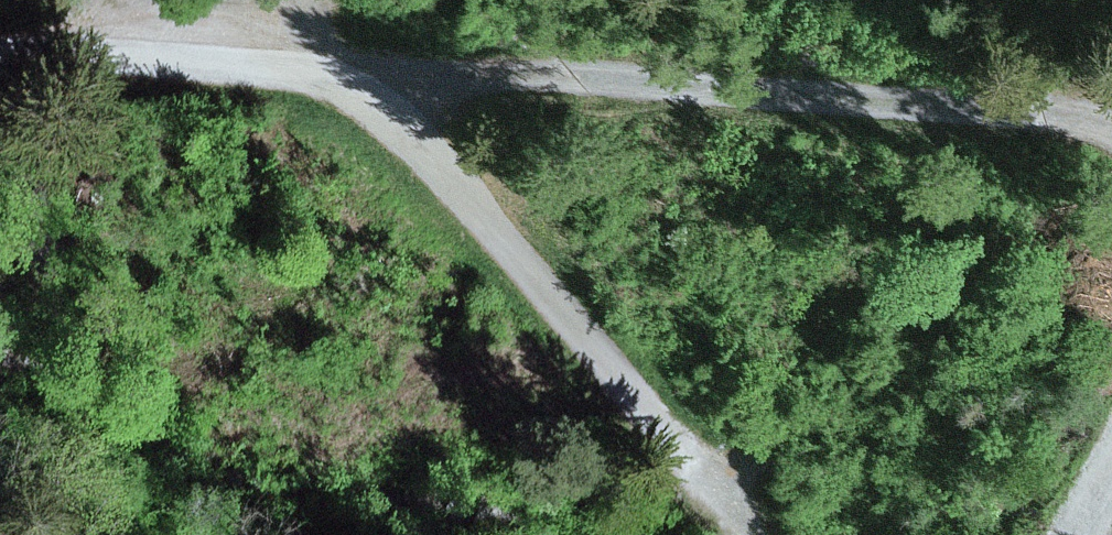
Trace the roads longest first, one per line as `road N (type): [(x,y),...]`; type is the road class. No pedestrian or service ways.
road 1 (residential): [(0,56),(172,49),(373,86),(745,514)]
road 2 (track): [(373,86),(661,85),(1111,131)]

